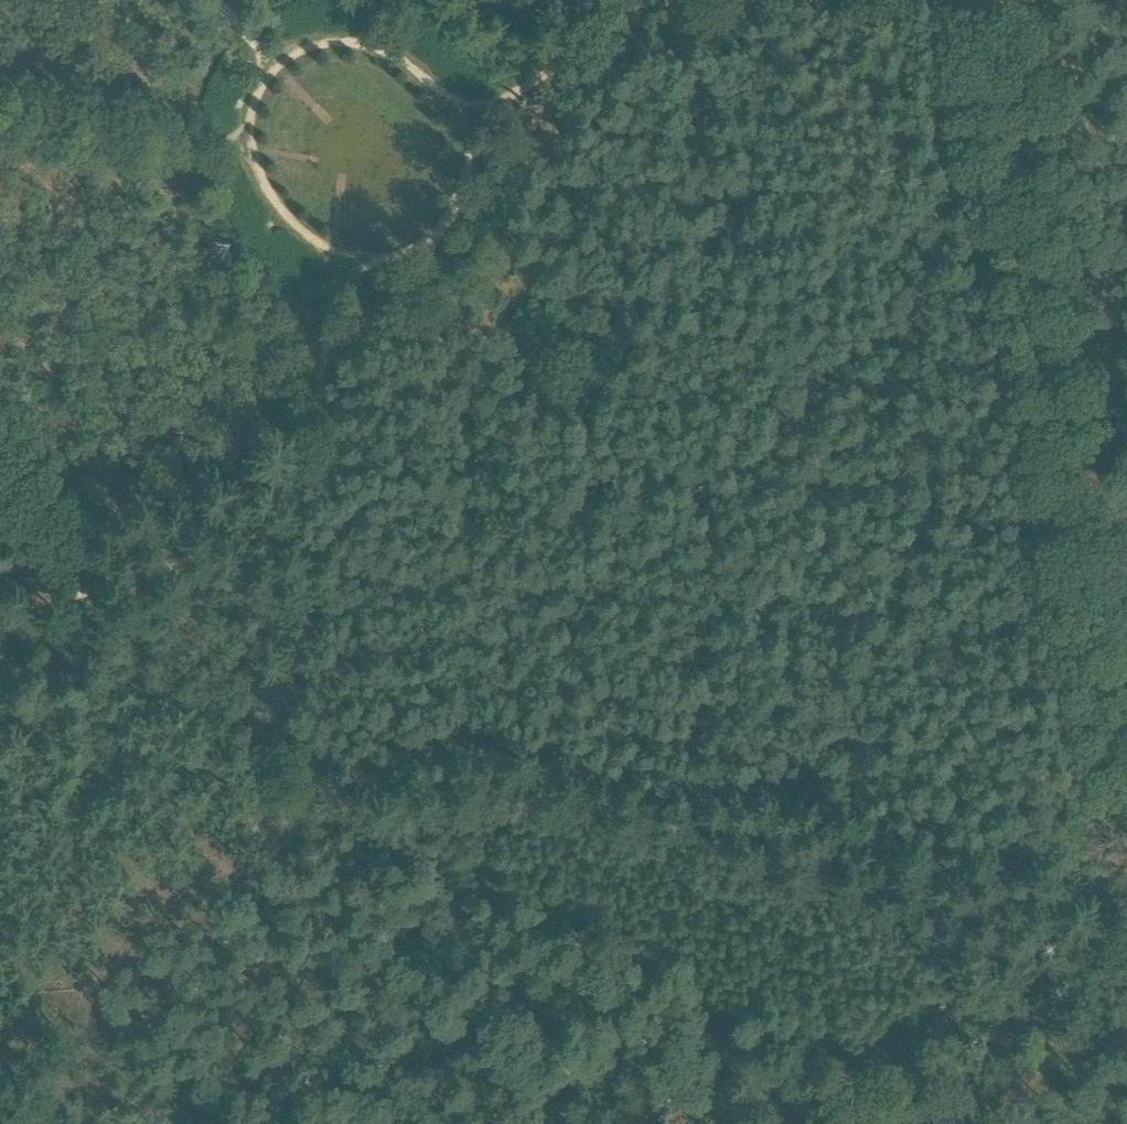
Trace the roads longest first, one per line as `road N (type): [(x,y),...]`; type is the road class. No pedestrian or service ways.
road 1 (track): [(108,599),(253,545),(285,524),(311,462),(327,329),(348,260)]
road 2 (track): [(246,146),(269,192),(325,251),(348,260),(391,257),(436,237),(456,205),(465,156),(457,119)]
road 3 (track): [(457,119),(412,67),(378,49),(323,43),(282,59),(253,88),(246,146)]
road 4 (track): [(662,0),(457,119)]
road 5 (track): [(108,599),(0,461)]

